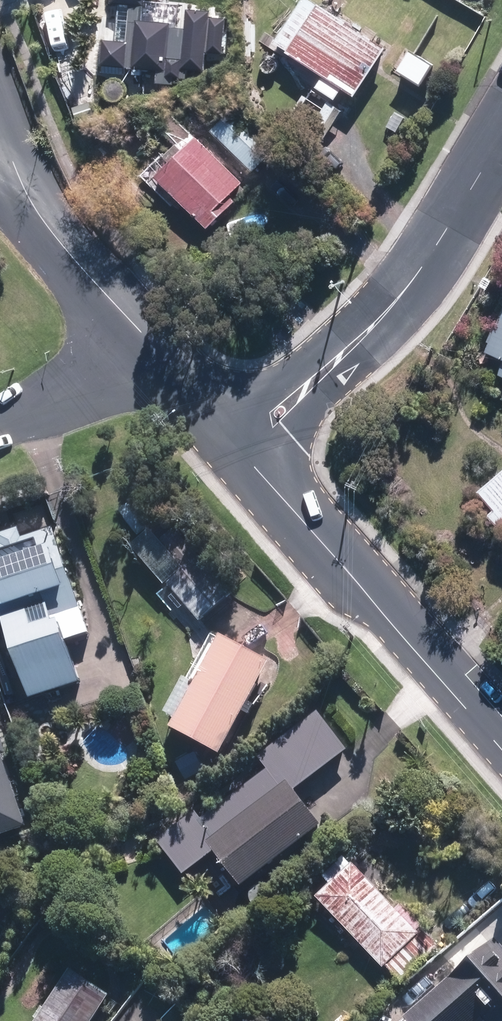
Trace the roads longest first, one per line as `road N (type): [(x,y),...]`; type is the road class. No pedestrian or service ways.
road 1 (tertiary): [(261,468),(501,749)]
road 2 (tertiary): [(440,243),(401,314),(261,468)]
road 3 (tertiary): [(223,422),(440,243)]
road 4 (residential): [(2,134),(33,208),(160,354)]
road 5 (residential): [(0,428),(160,354)]

